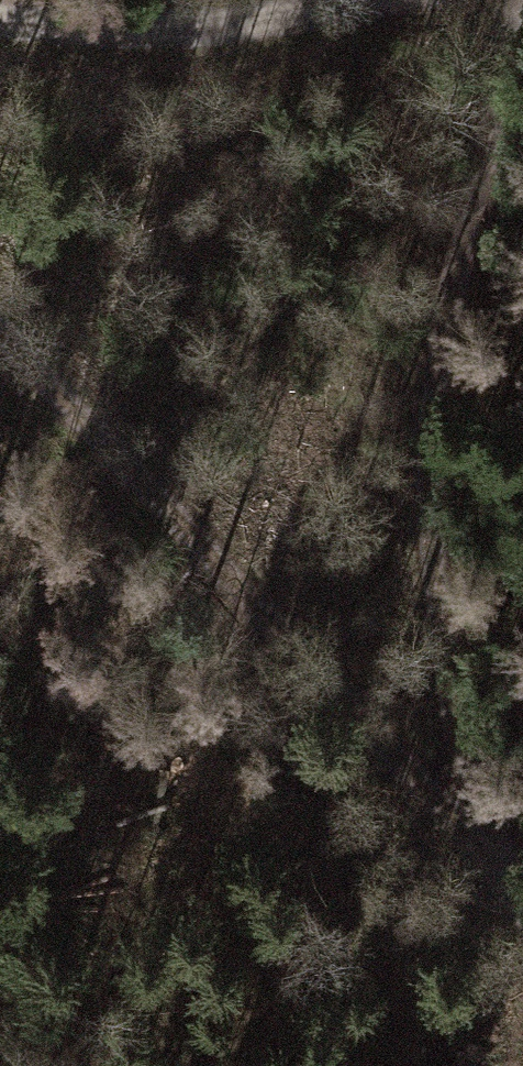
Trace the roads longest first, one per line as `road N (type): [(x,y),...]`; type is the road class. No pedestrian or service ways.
road 1 (track): [(522,120),(473,207),(441,780),(522,911)]
road 2 (track): [(441,780),(0,313)]
road 3 (track): [(0,14),(53,22),(222,21),(362,0)]

